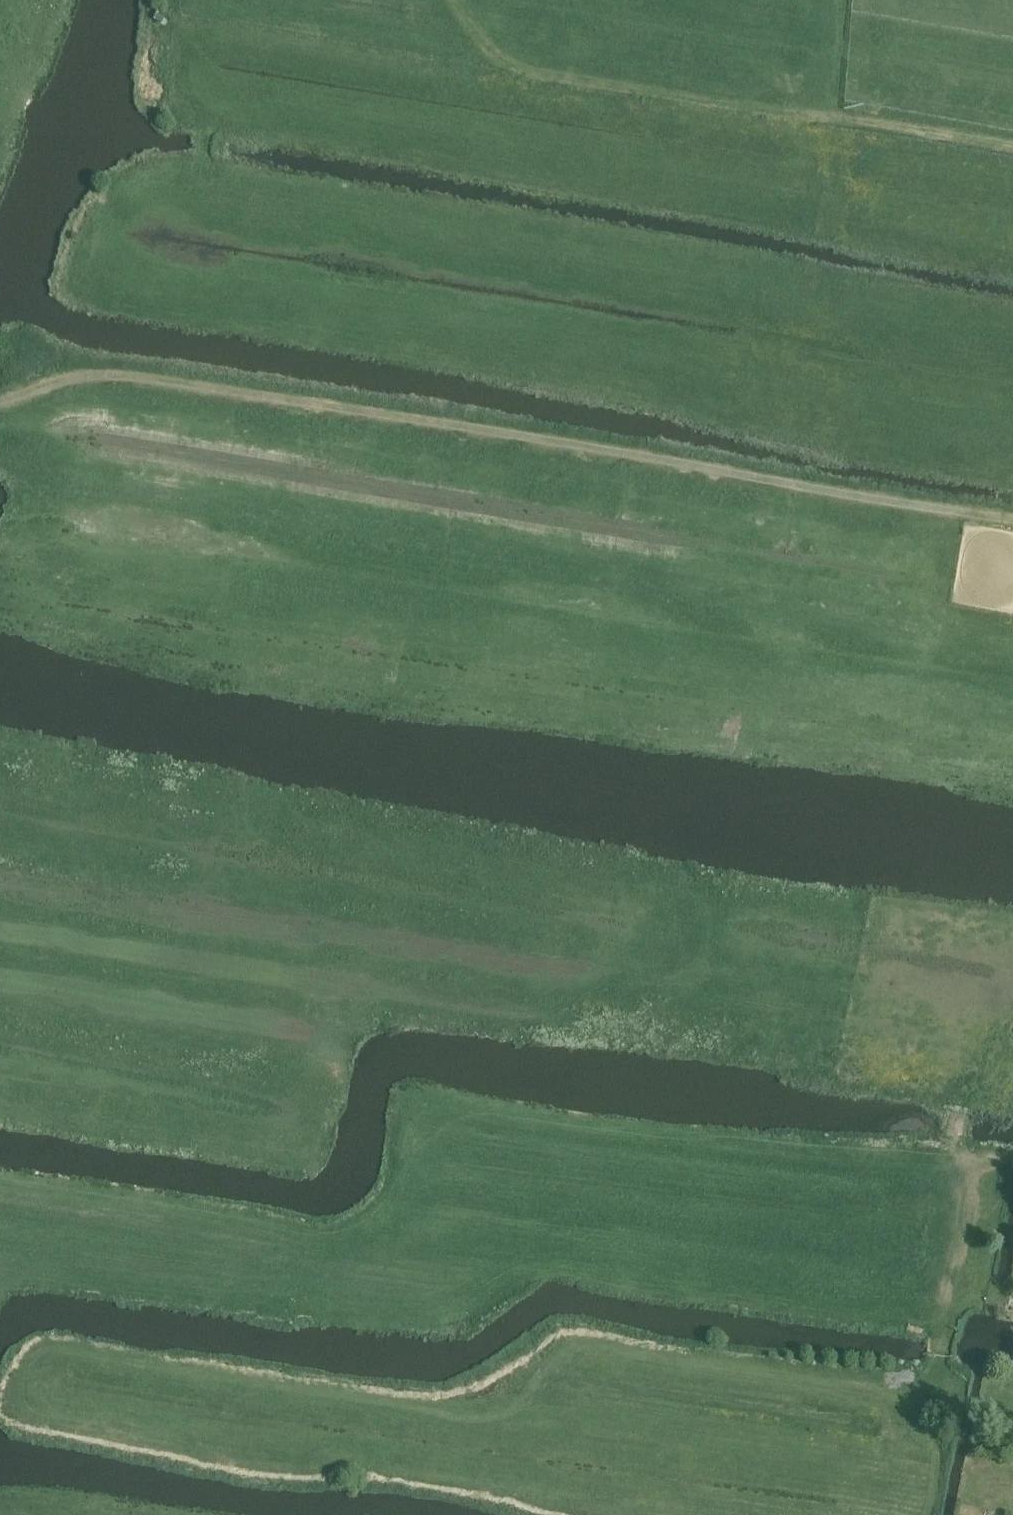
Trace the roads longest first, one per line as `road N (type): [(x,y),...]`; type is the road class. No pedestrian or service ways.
road 1 (track): [(1012,518),(221,385),(79,375),(0,399)]
road 2 (track): [(1012,151),(529,72),(493,51),(451,0)]

